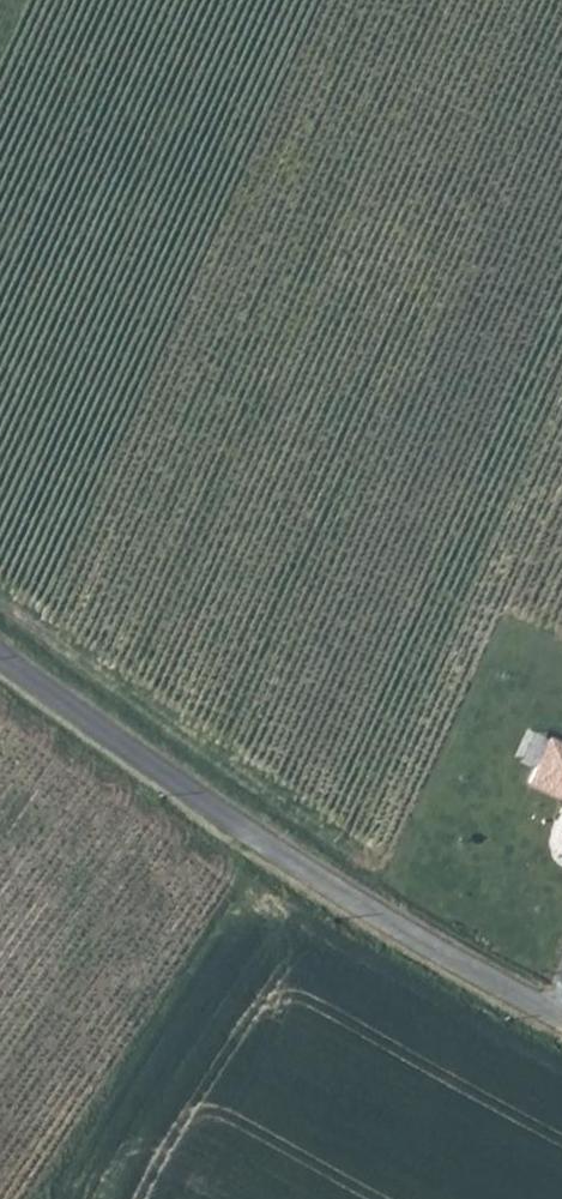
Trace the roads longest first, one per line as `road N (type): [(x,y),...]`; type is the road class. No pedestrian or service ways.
road 1 (unclassified): [(561,1019),(311,874),(0,663)]

